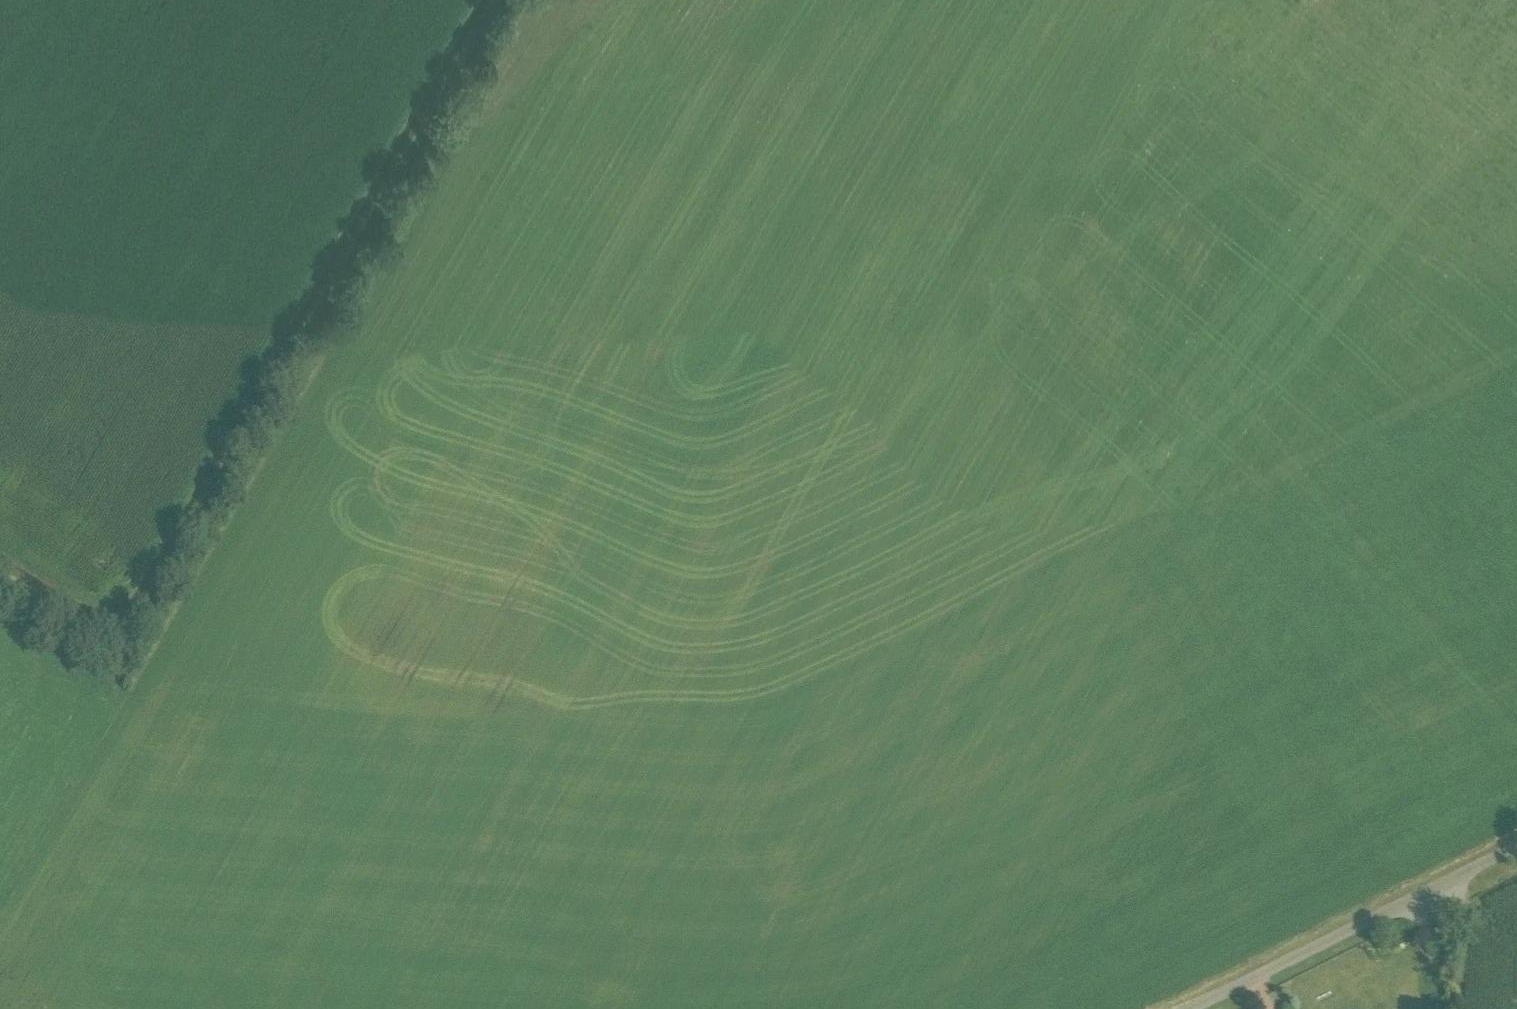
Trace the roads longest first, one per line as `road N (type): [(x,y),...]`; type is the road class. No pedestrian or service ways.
road 1 (track): [(505,0),(140,623),(115,631),(77,627),(0,580)]
road 2 (unclassified): [(1193,1008),(1516,848)]

